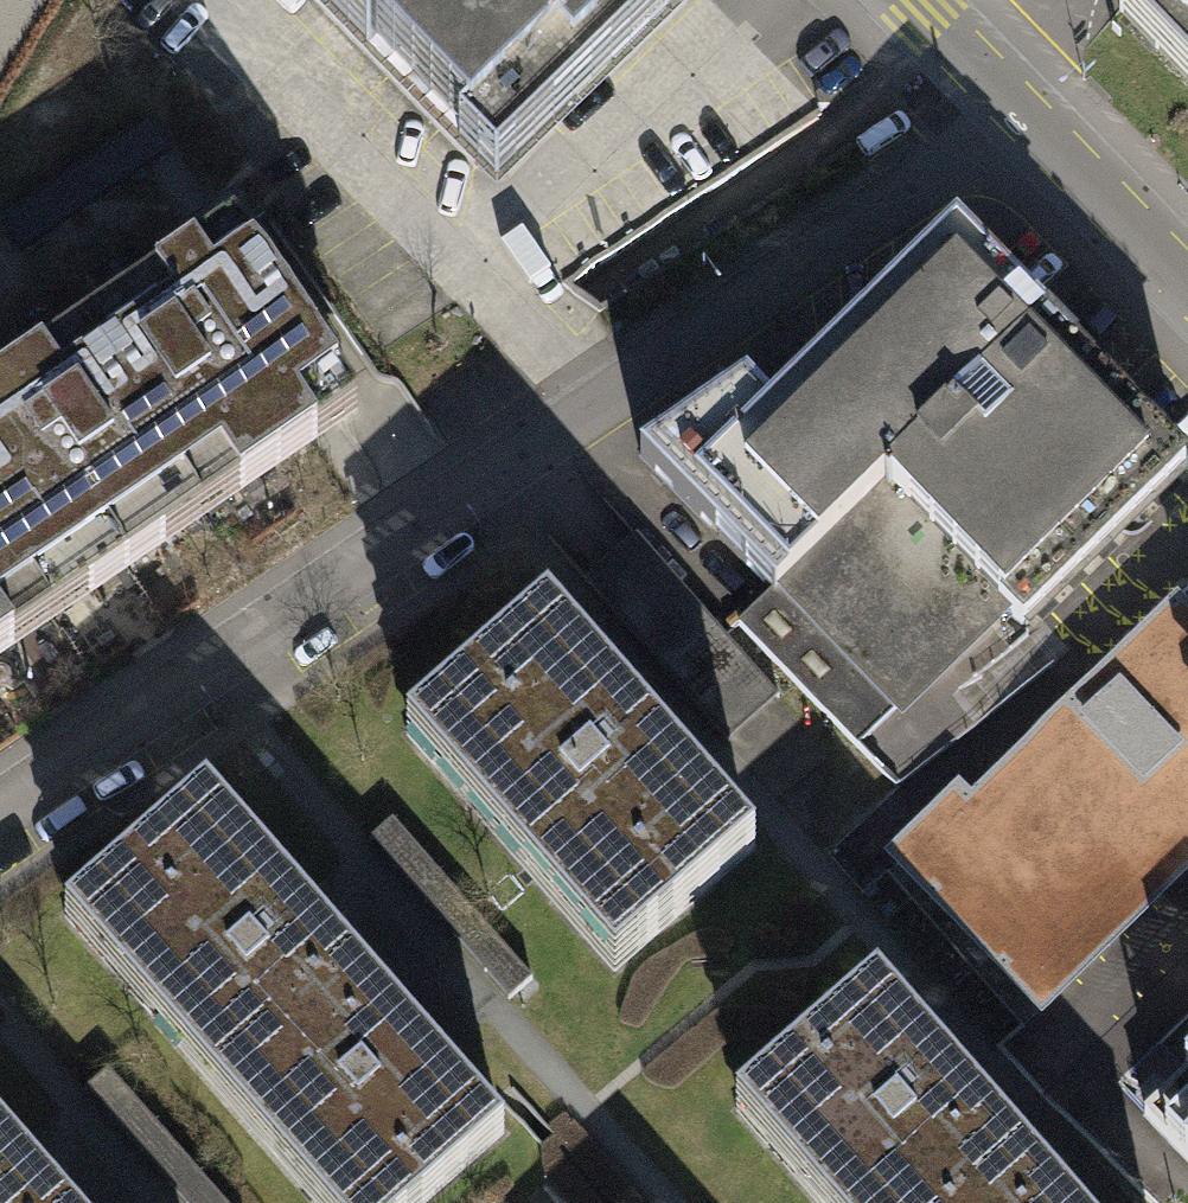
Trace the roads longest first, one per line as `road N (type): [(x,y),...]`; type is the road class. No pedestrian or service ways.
road 1 (residential): [(0,811),(453,506),(947,161),(1012,107)]
road 2 (unclassified): [(1187,288),(1012,107)]
road 3 (unclassified): [(1012,107),(906,0)]

